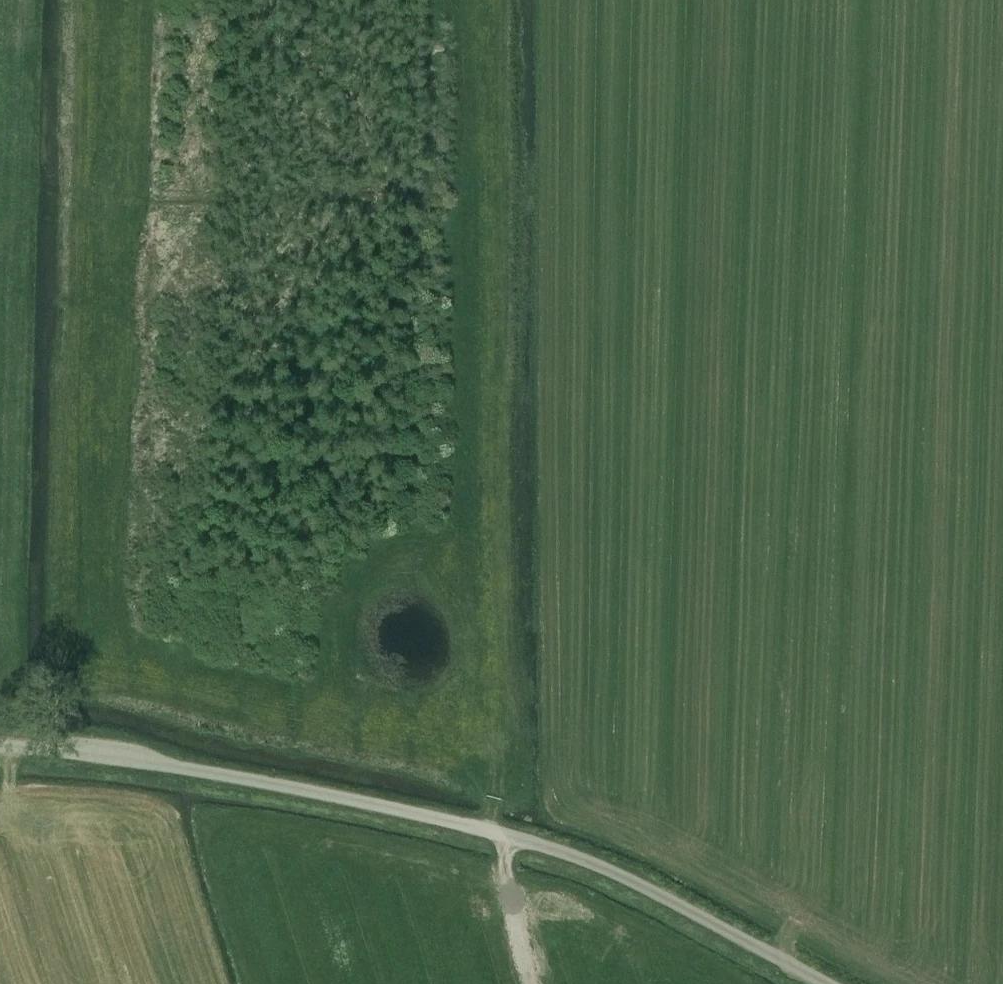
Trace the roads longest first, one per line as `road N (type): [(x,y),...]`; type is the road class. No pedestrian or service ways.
road 1 (unclassified): [(0,775),(184,795),(503,853),(585,880),(797,983)]

